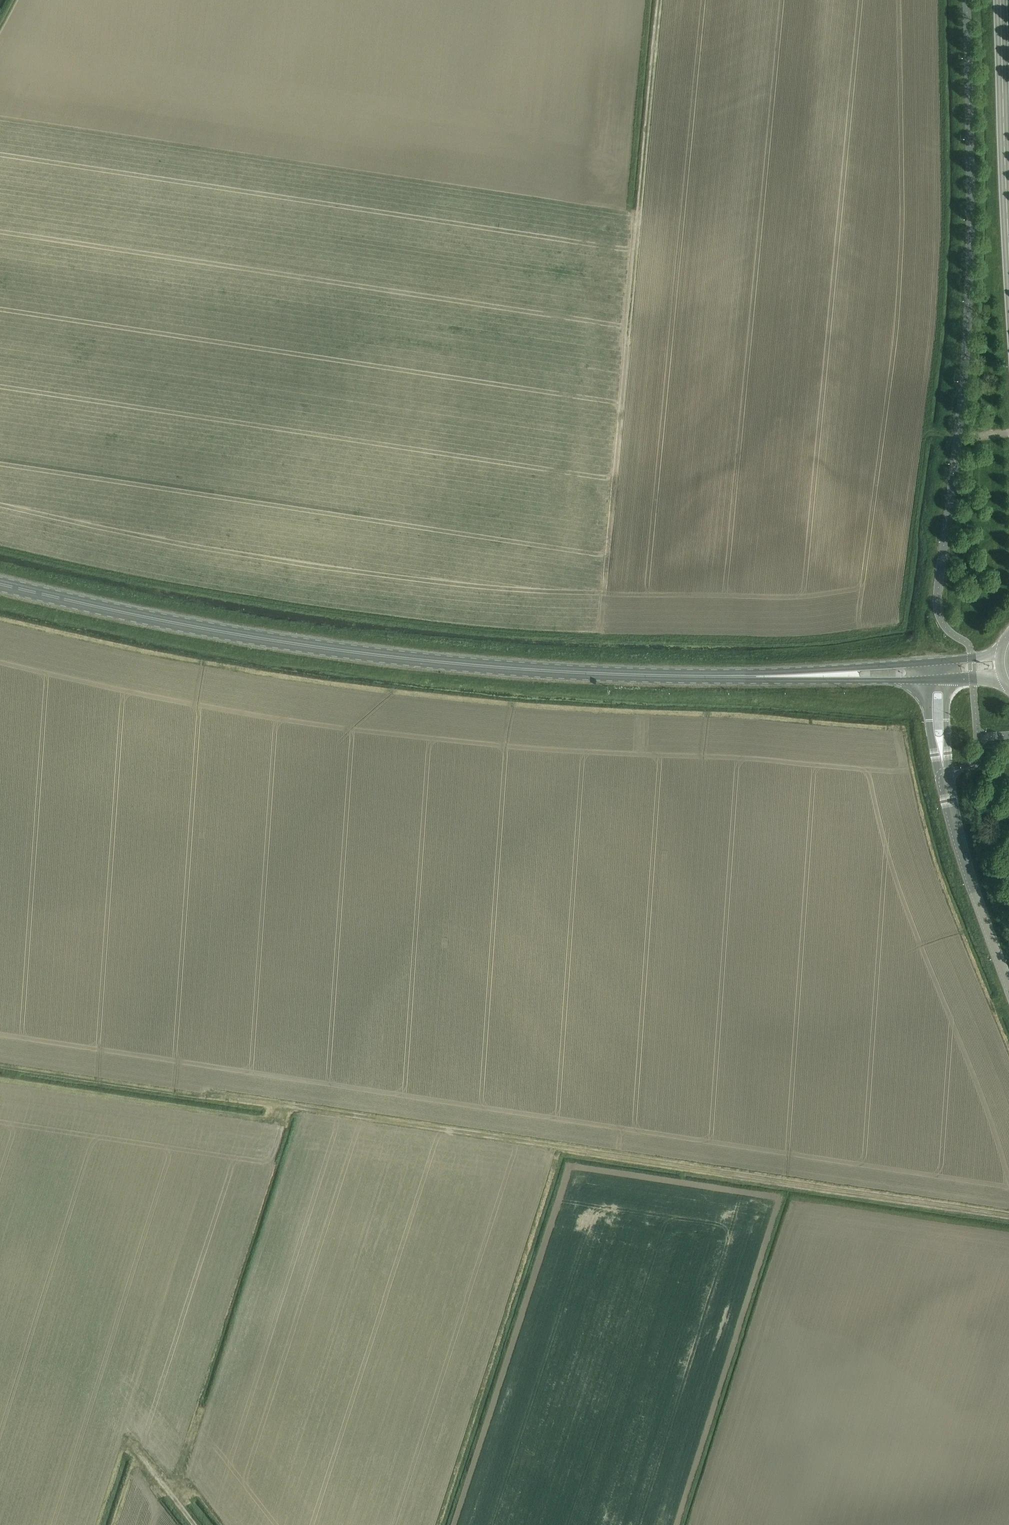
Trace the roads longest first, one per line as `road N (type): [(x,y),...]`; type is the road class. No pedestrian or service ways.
road 1 (primary): [(829,675),(625,676),(434,661),(240,634),(0,583)]
road 2 (unclassified): [(1008,982),(957,838),(941,754)]
road 3 (secondary): [(1008,227),(1001,0)]

